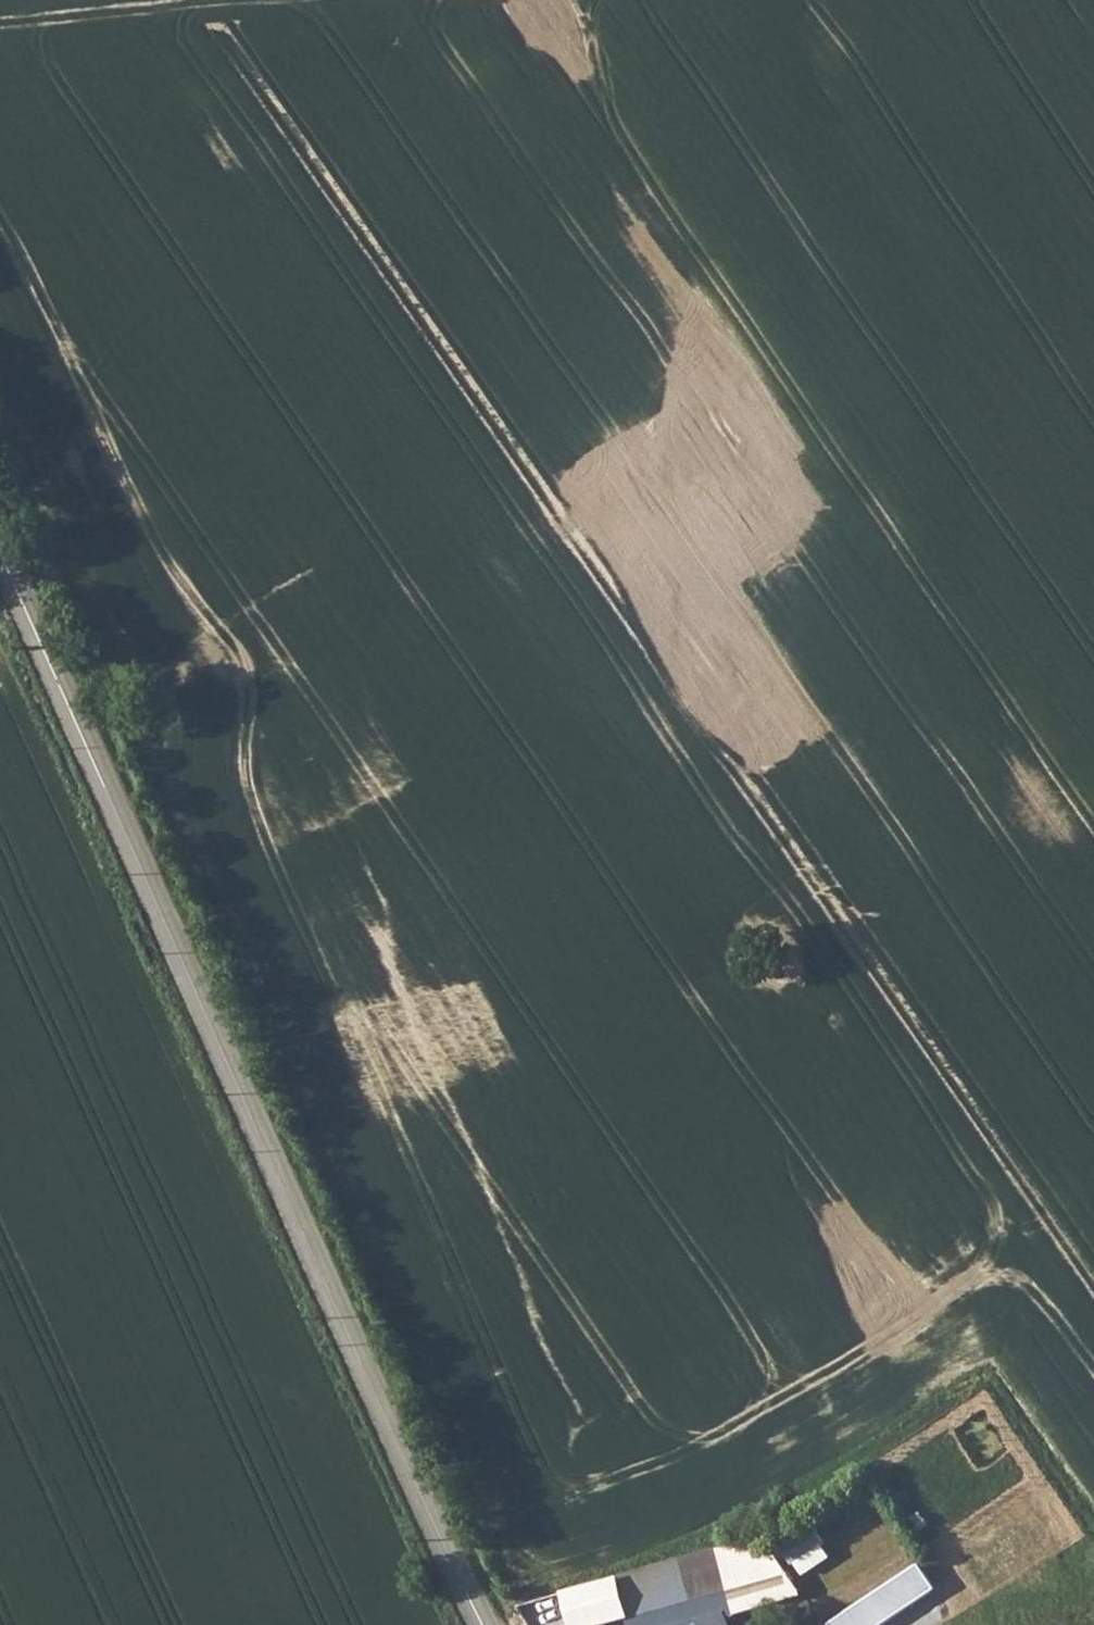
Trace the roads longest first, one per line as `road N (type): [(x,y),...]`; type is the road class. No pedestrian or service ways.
road 1 (tertiary): [(482,1624),(0,550)]

